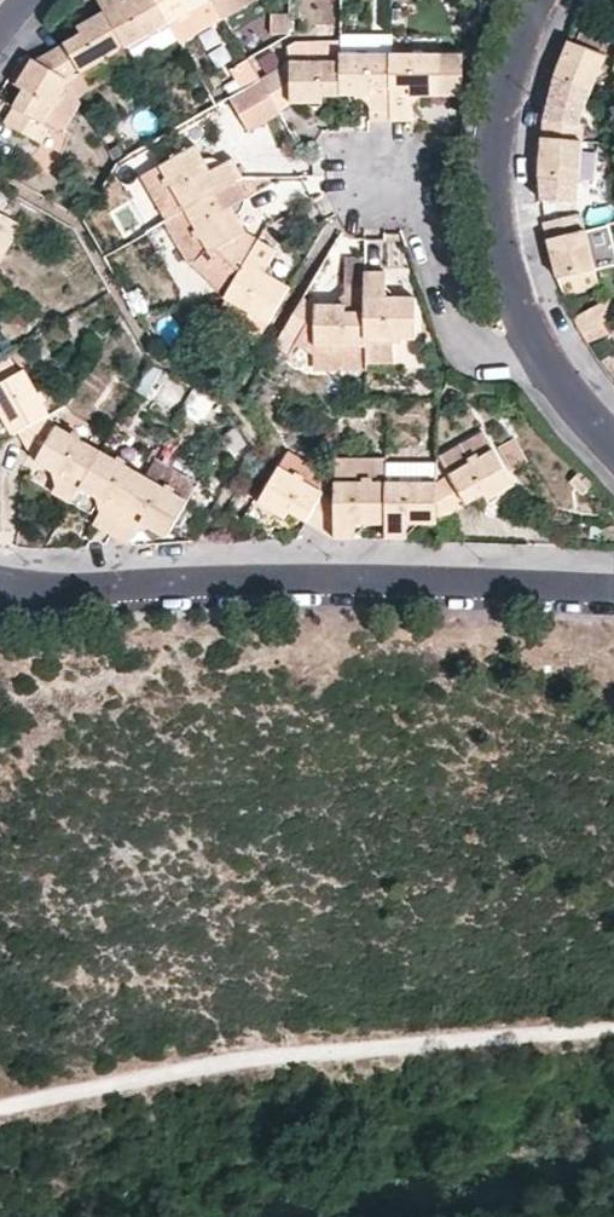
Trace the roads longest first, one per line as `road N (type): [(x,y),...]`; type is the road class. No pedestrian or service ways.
road 1 (residential): [(0,587),(613,596)]
road 2 (residential): [(551,0),(515,79),(505,131),(513,267),(534,330),(534,360)]
road 3 (residential): [(534,360),(500,362),(473,336),(445,269),(376,167)]

